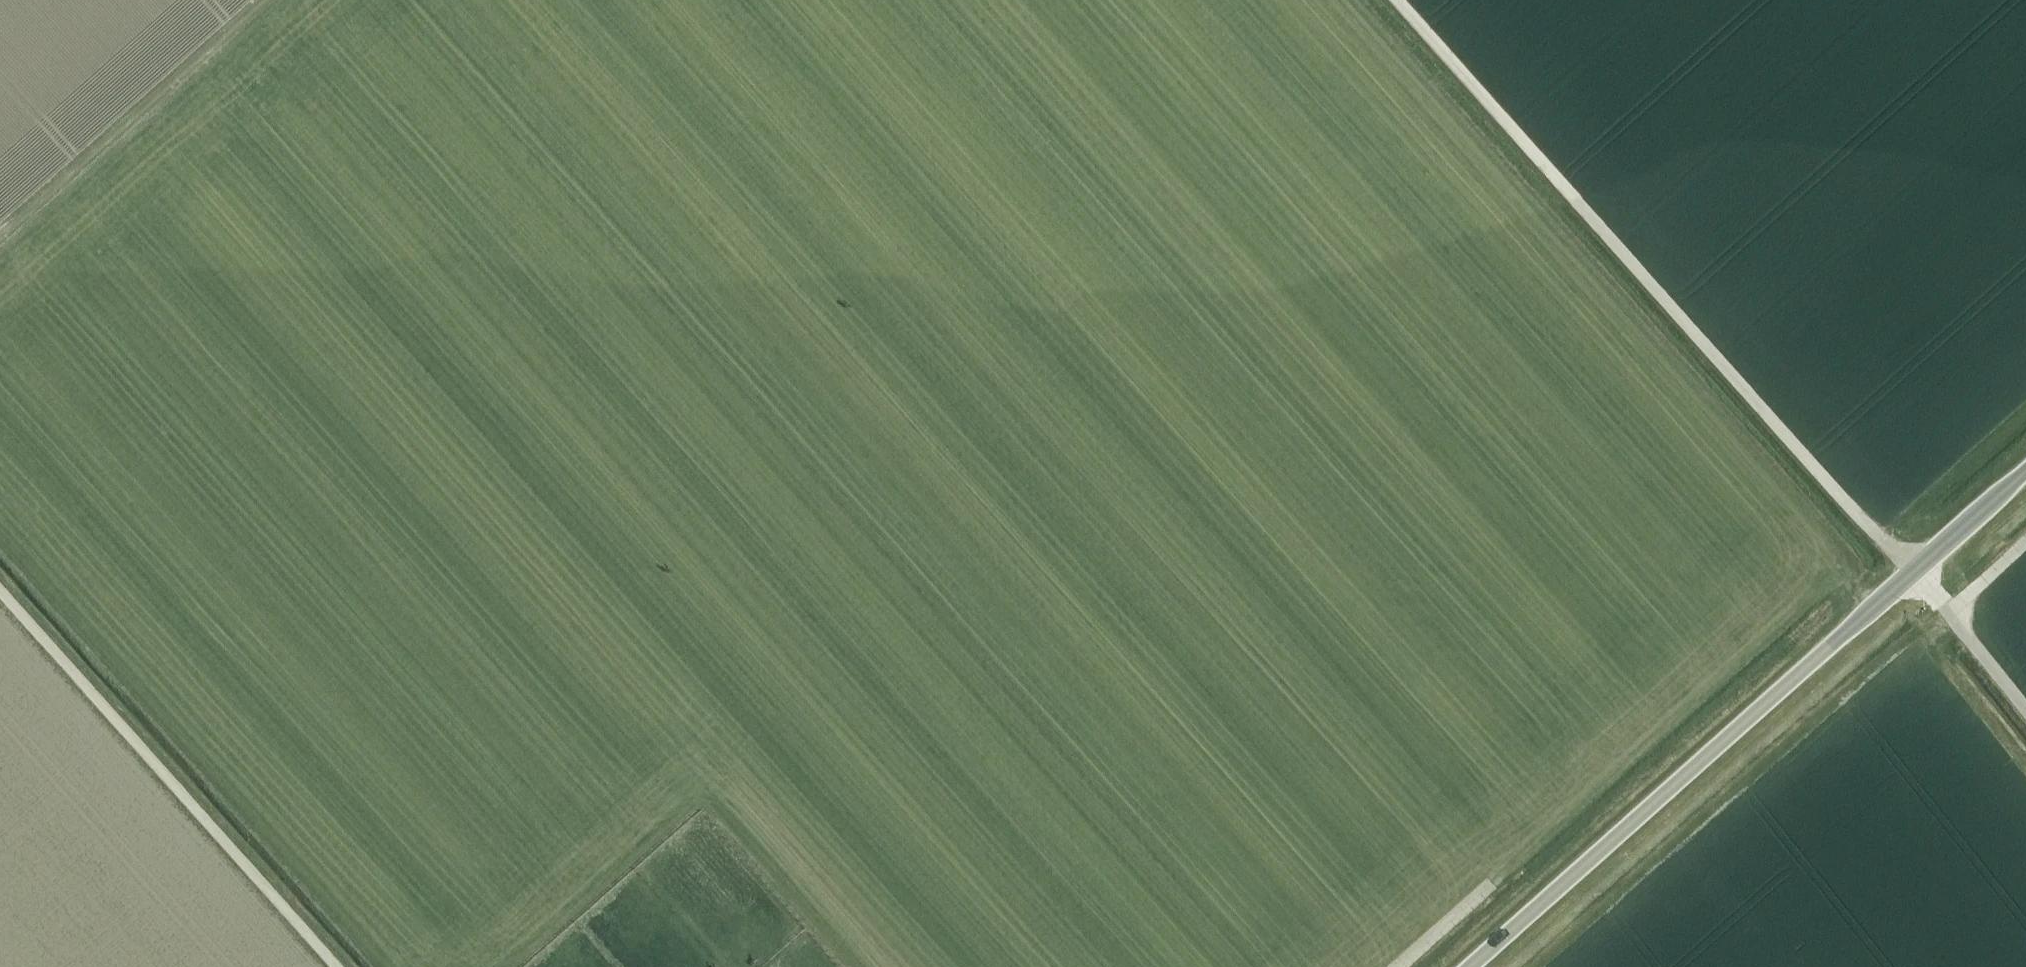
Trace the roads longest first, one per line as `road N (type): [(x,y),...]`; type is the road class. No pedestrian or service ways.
road 1 (unclassified): [(1466,966),(1912,572)]
road 2 (track): [(0,586),(341,966)]
road 3 (unclassified): [(2025,710),(1912,572)]
road 4 (unclassified): [(1912,572),(2025,471)]

